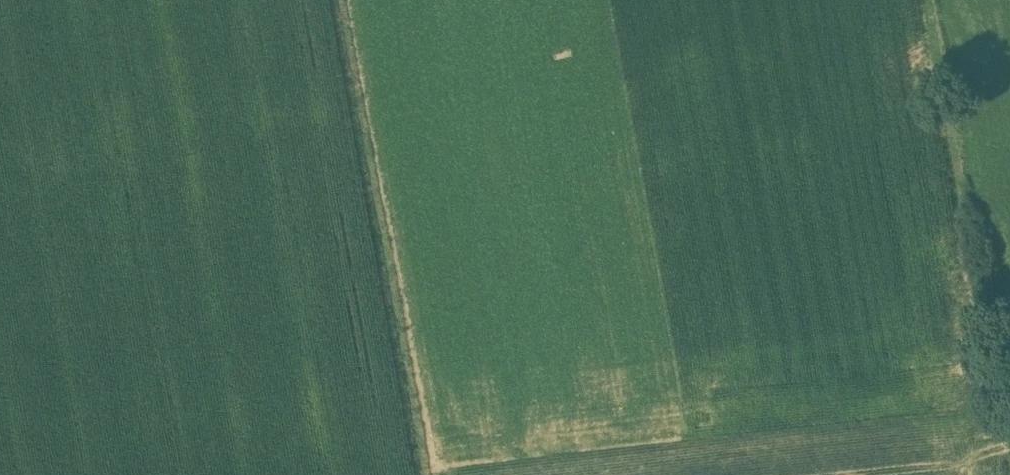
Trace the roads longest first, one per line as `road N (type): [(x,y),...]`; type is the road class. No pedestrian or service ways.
road 1 (track): [(427,474),(339,0)]

